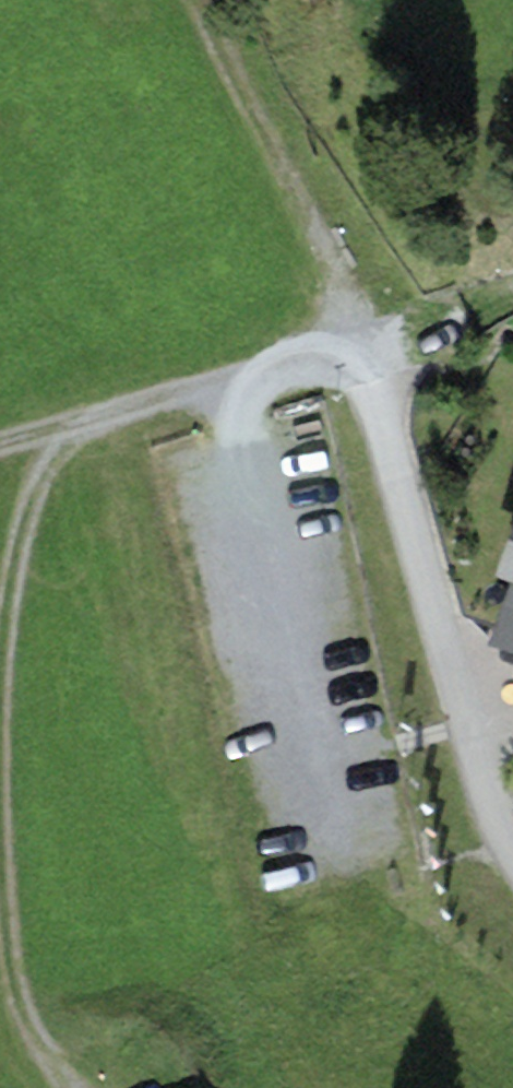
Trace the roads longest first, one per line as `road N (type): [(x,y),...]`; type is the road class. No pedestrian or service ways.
road 1 (residential): [(512,861),(481,787),(366,359)]
road 2 (track): [(0,786),(3,901),(20,998),(71,1087)]
road 3 (track): [(58,425),(15,561),(0,703)]
road 4 (track): [(255,371),(0,442)]

